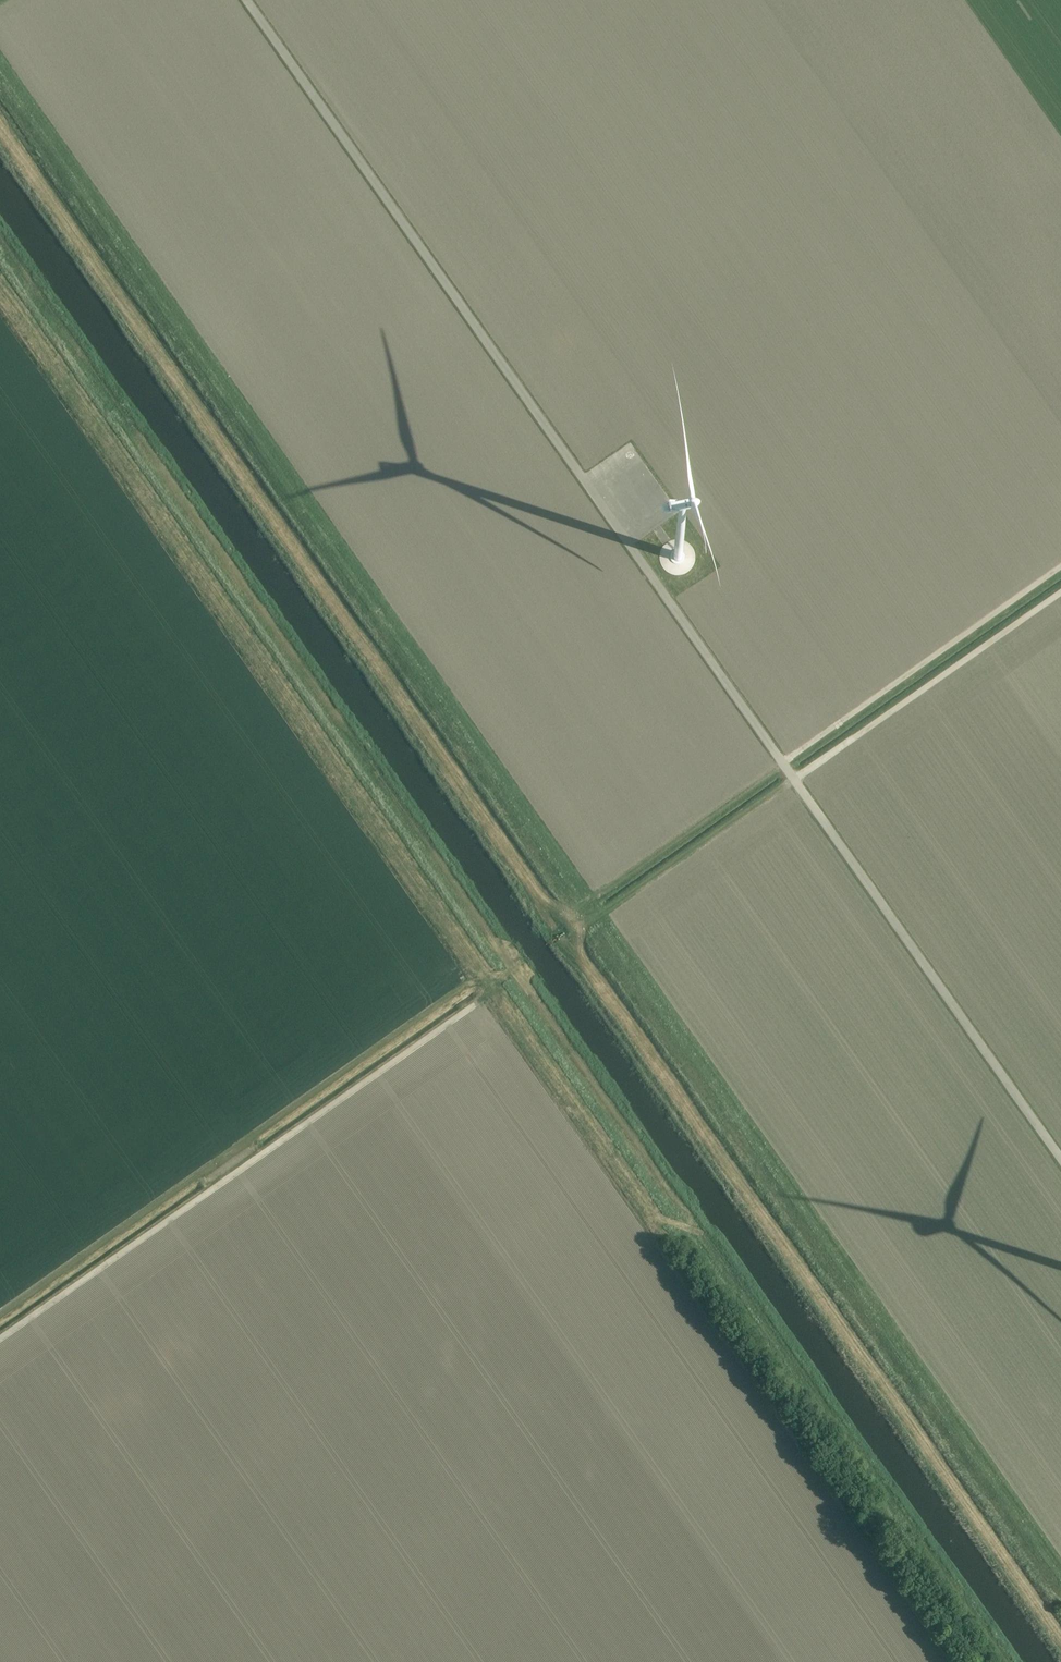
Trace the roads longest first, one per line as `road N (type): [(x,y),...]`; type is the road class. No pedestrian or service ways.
road 1 (track): [(0,237),(1005,1661)]

